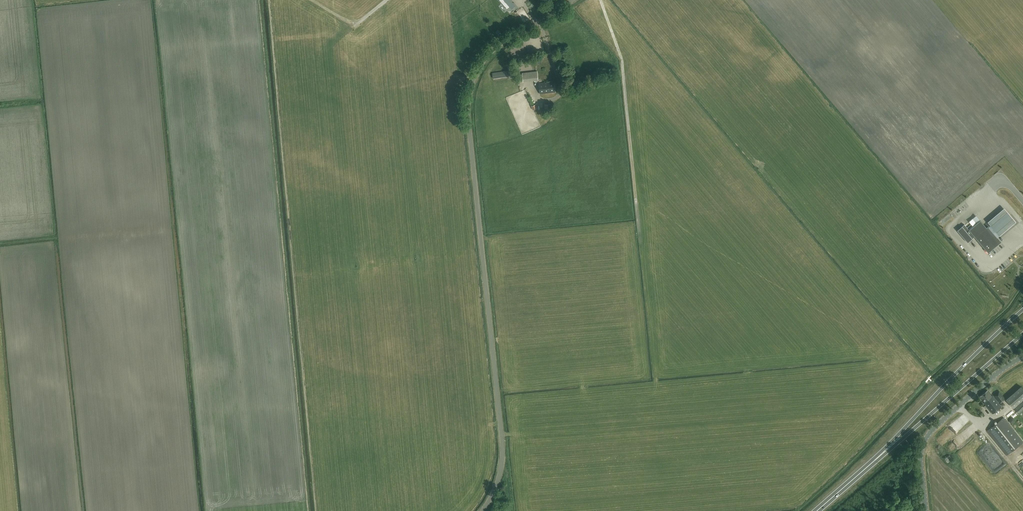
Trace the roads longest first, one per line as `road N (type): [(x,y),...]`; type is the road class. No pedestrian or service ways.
road 1 (unclassified): [(481,510),(498,477),(502,439),(469,91),(498,45),(573,0)]
road 2 (trunk): [(1022,310),(877,458)]
road 3 (unclassified): [(926,510),(927,438),(1022,359)]
road 4 (trunk): [(877,458),(1022,334)]

